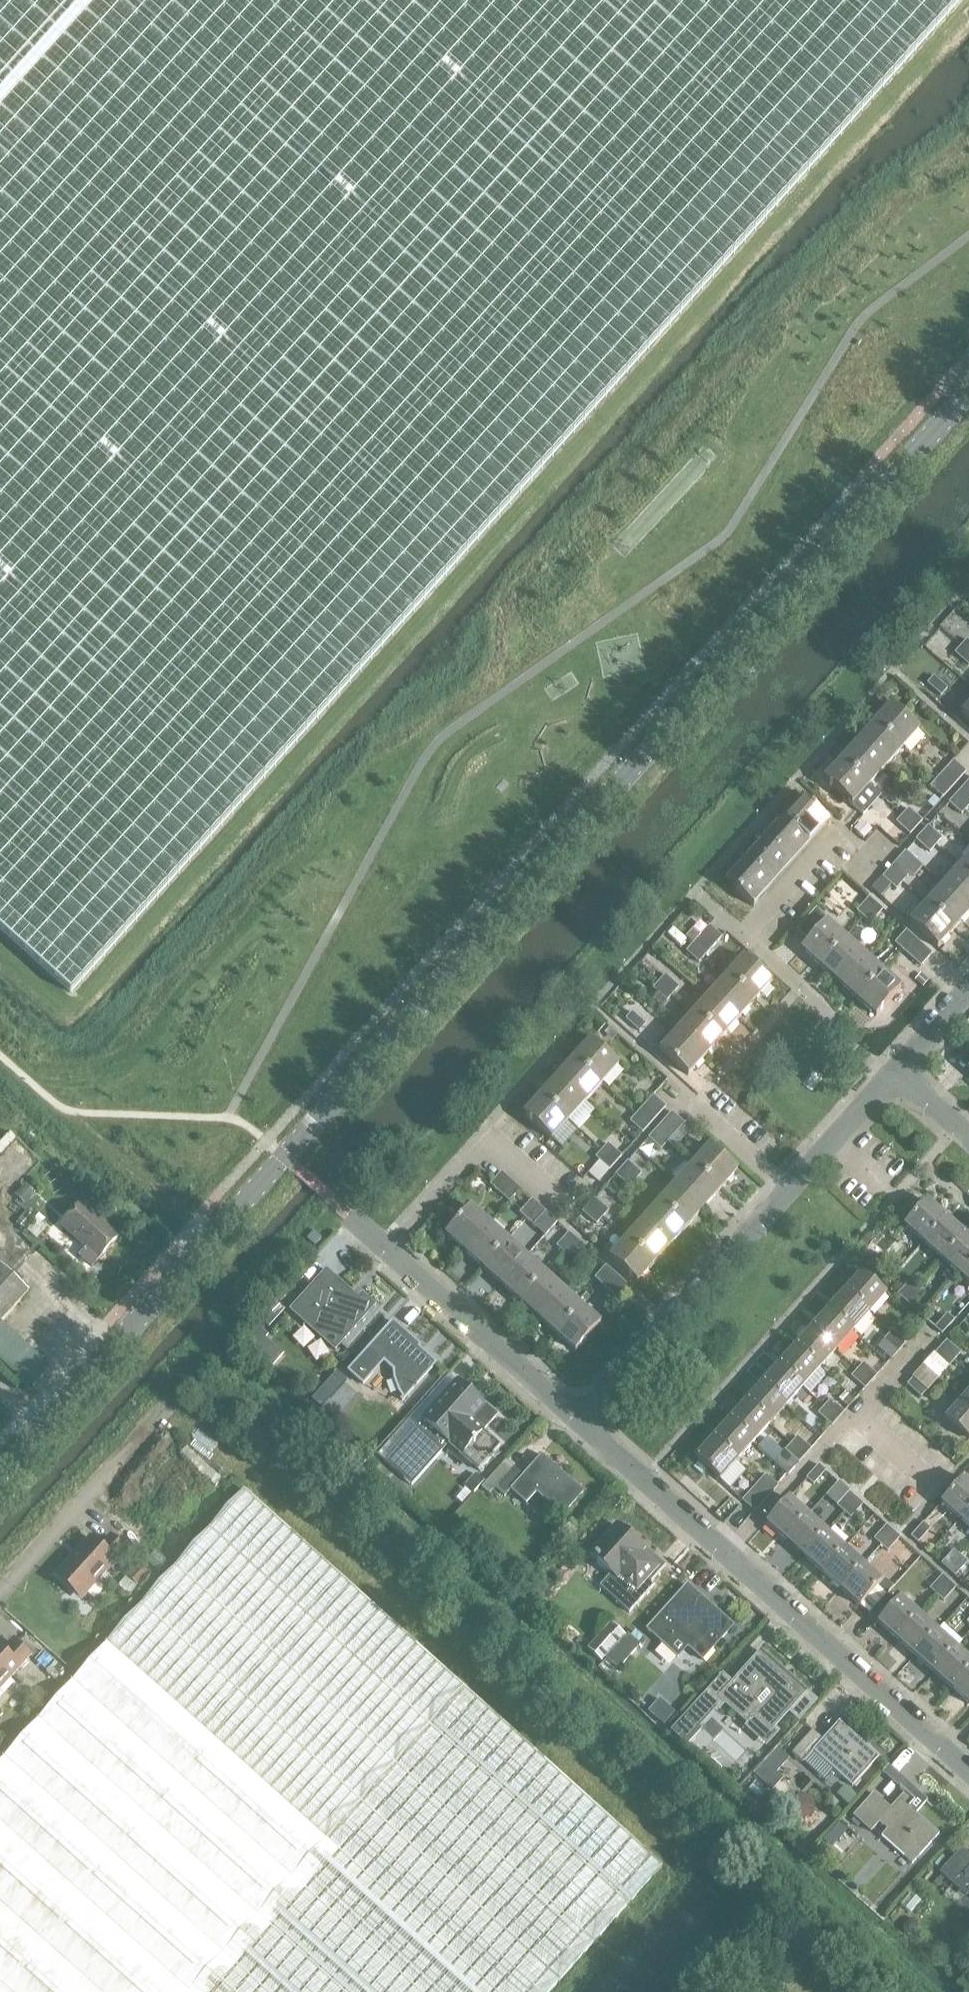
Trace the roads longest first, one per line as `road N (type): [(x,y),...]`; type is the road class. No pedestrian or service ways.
road 1 (tertiary): [(0,1476),(968,394)]
road 2 (residential): [(968,1770),(728,1554)]
road 3 (residential): [(583,1424),(793,1189)]
road 4 (residential): [(583,1424),(388,1250)]
road 5 (residential): [(388,1250),(487,1136),(561,1200)]
road 6 (residential): [(890,1081),(743,934)]
road 7 (residential): [(728,1554),(583,1424)]
road 8 (residential): [(728,1554),(859,1411)]
road 9 (residential): [(793,1189),(682,1090)]
road 10 (residential): [(743,934),(840,826)]
road 11 (residential): [(793,1189),(890,1081)]

